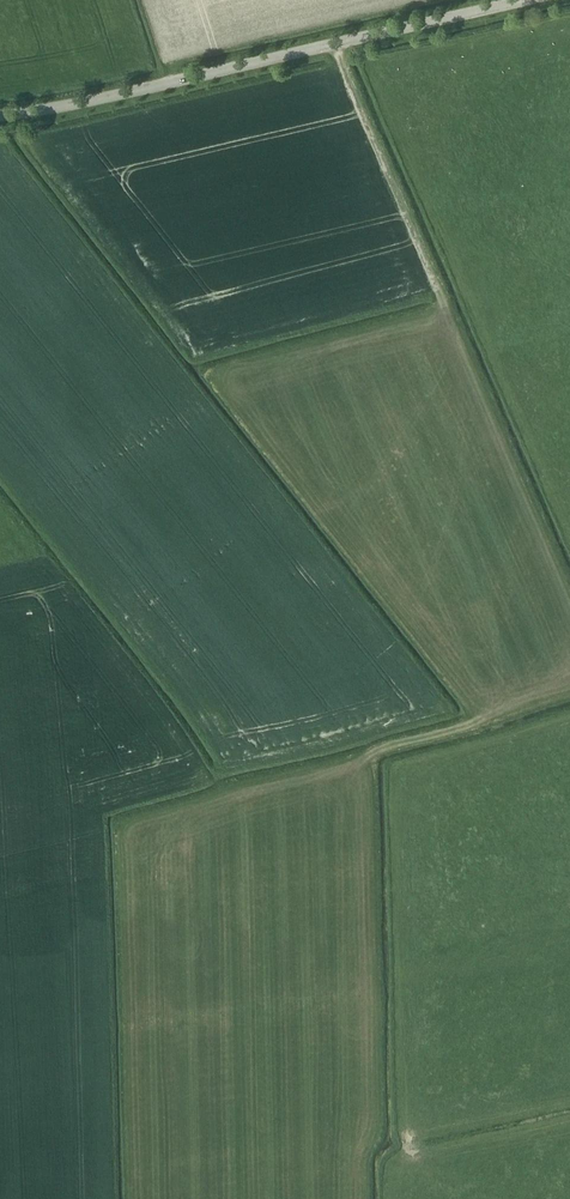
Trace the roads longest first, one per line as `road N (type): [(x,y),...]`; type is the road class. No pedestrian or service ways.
road 1 (unclassified): [(0,119),(529,0)]

